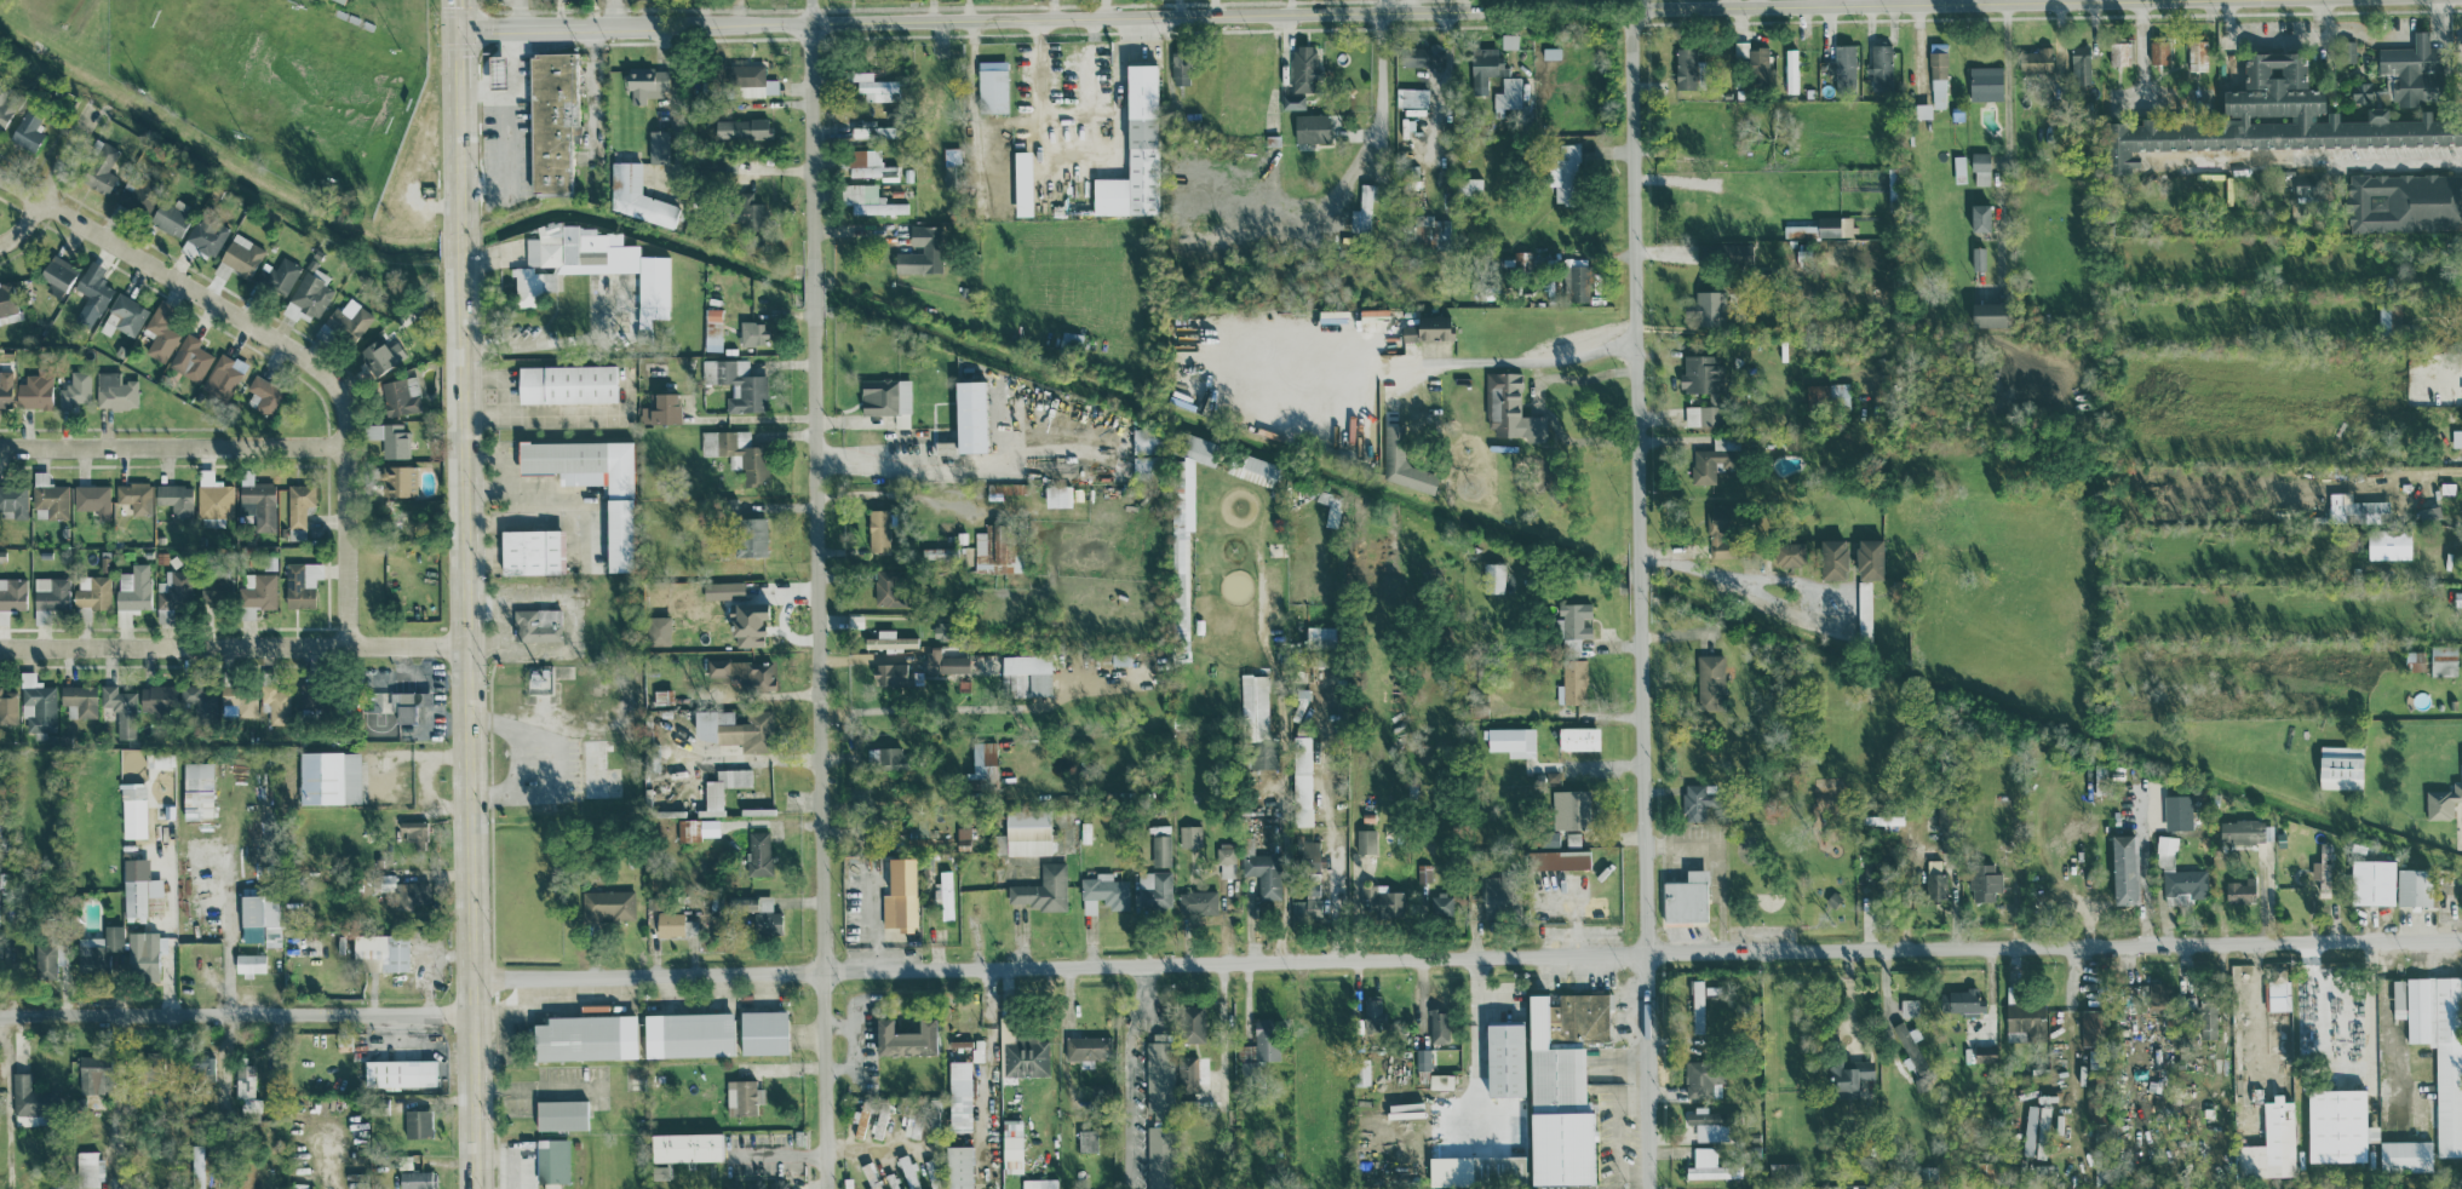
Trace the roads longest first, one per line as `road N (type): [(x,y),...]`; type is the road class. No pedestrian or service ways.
road 1 (residential): [(472,978),(2461,943)]
road 2 (tertiary): [(459,29),(2139,0)]
road 3 (secondary): [(464,255),(475,1188)]
road 4 (residential): [(814,306),(826,1188)]
road 5 (residential): [(0,176),(334,383),(346,446),(344,644)]
road 6 (residential): [(1649,1188),(1641,594)]
road 7 (residential): [(1641,567),(1631,0)]
road 8 (residential): [(0,1014),(472,1012)]
road 9 (residential): [(0,646),(469,644)]
road 10 (residential): [(0,447),(346,446)]
road 11 (residential): [(808,0),(813,266)]
road 12 (secondary): [(459,0),(464,225)]
road 13 (residential): [(0,244),(18,230),(93,108)]

